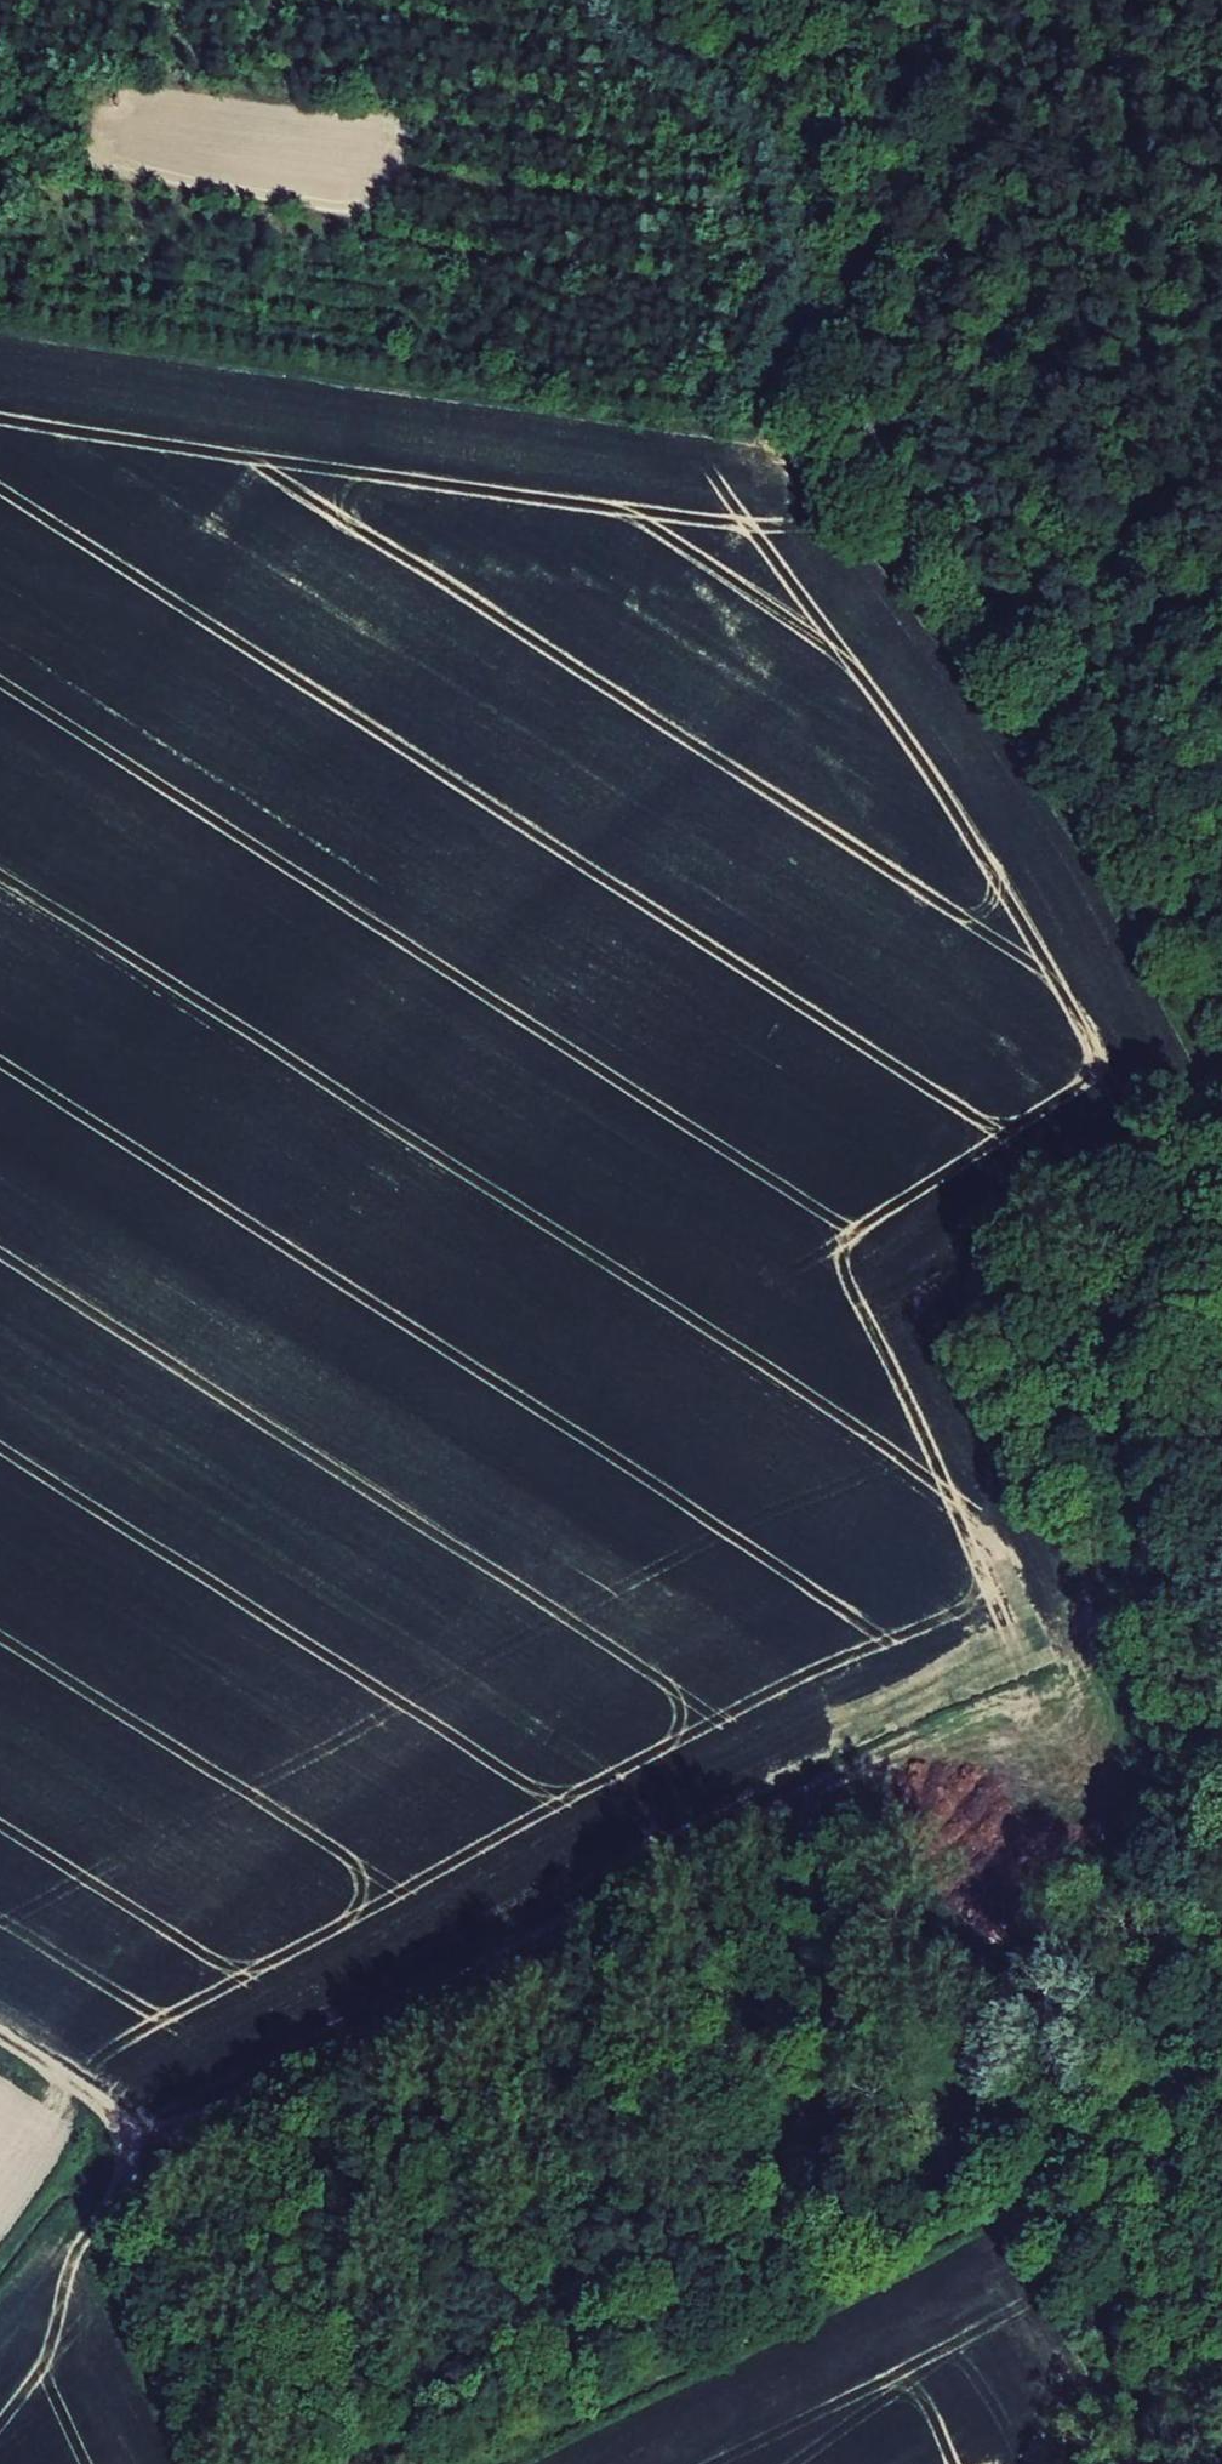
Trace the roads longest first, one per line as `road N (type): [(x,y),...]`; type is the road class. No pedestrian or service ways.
road 1 (track): [(0,2047),(132,2133),(132,2182),(268,2328)]
road 2 (track): [(1103,681),(1221,580)]

